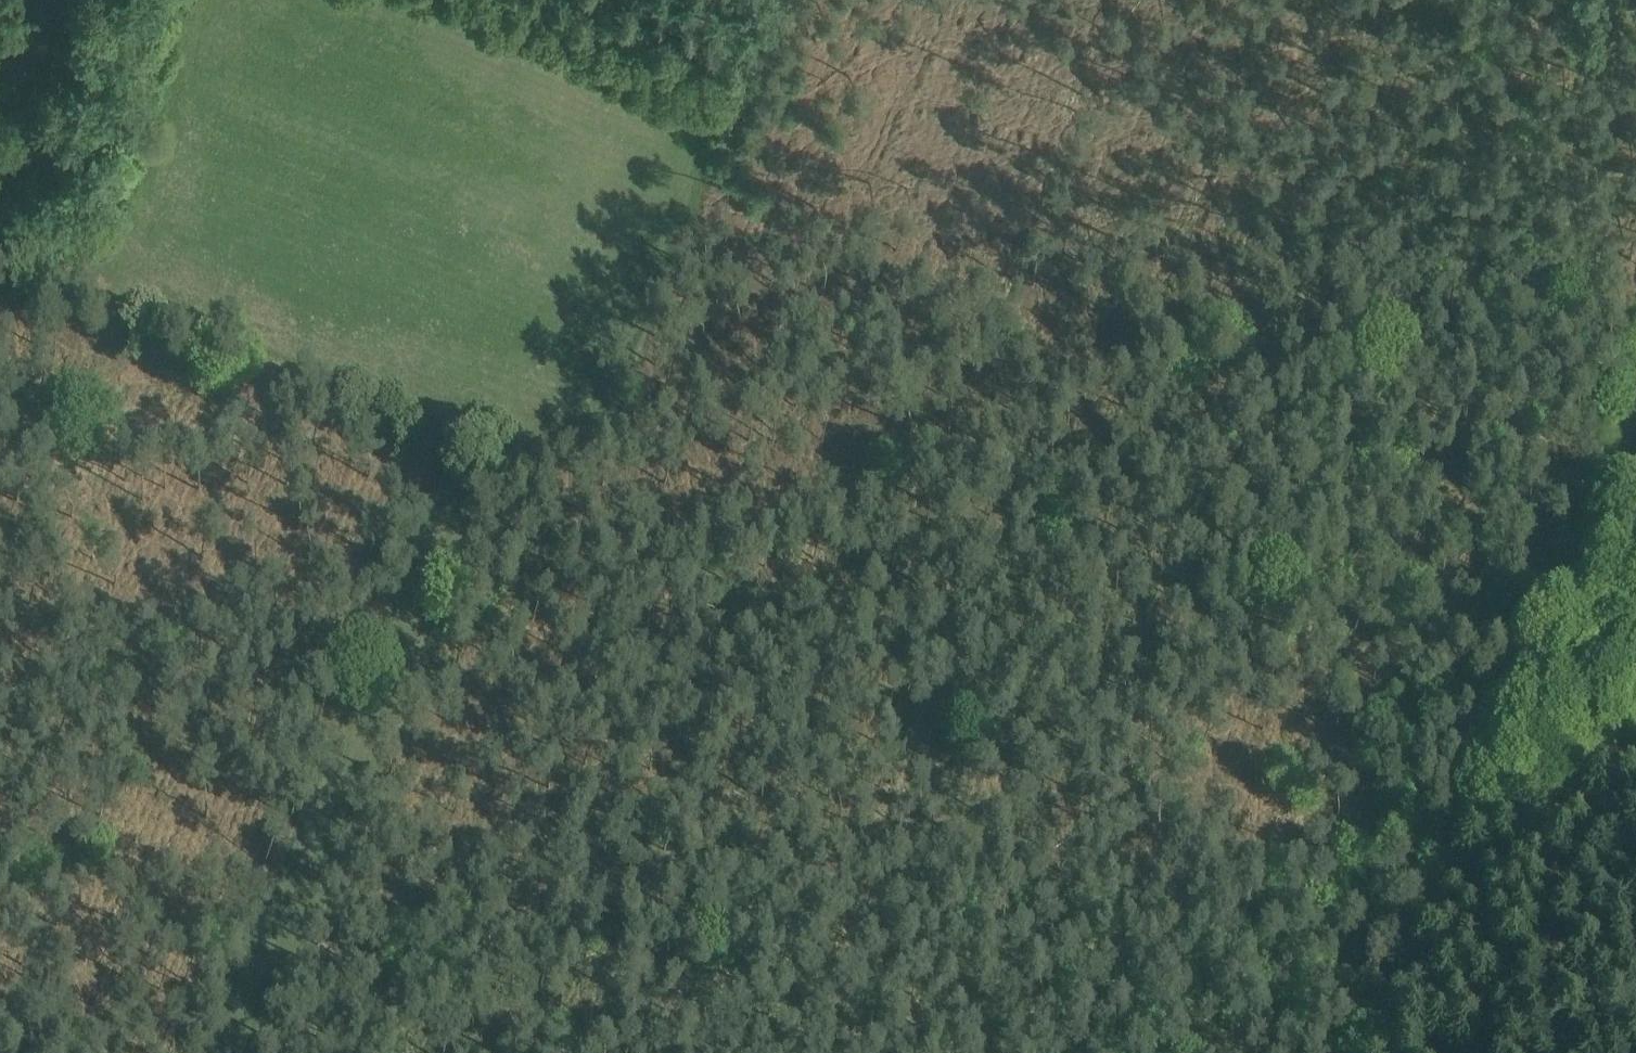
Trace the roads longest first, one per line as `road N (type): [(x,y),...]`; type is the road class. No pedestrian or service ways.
road 1 (track): [(1635,377),(1374,1052)]

